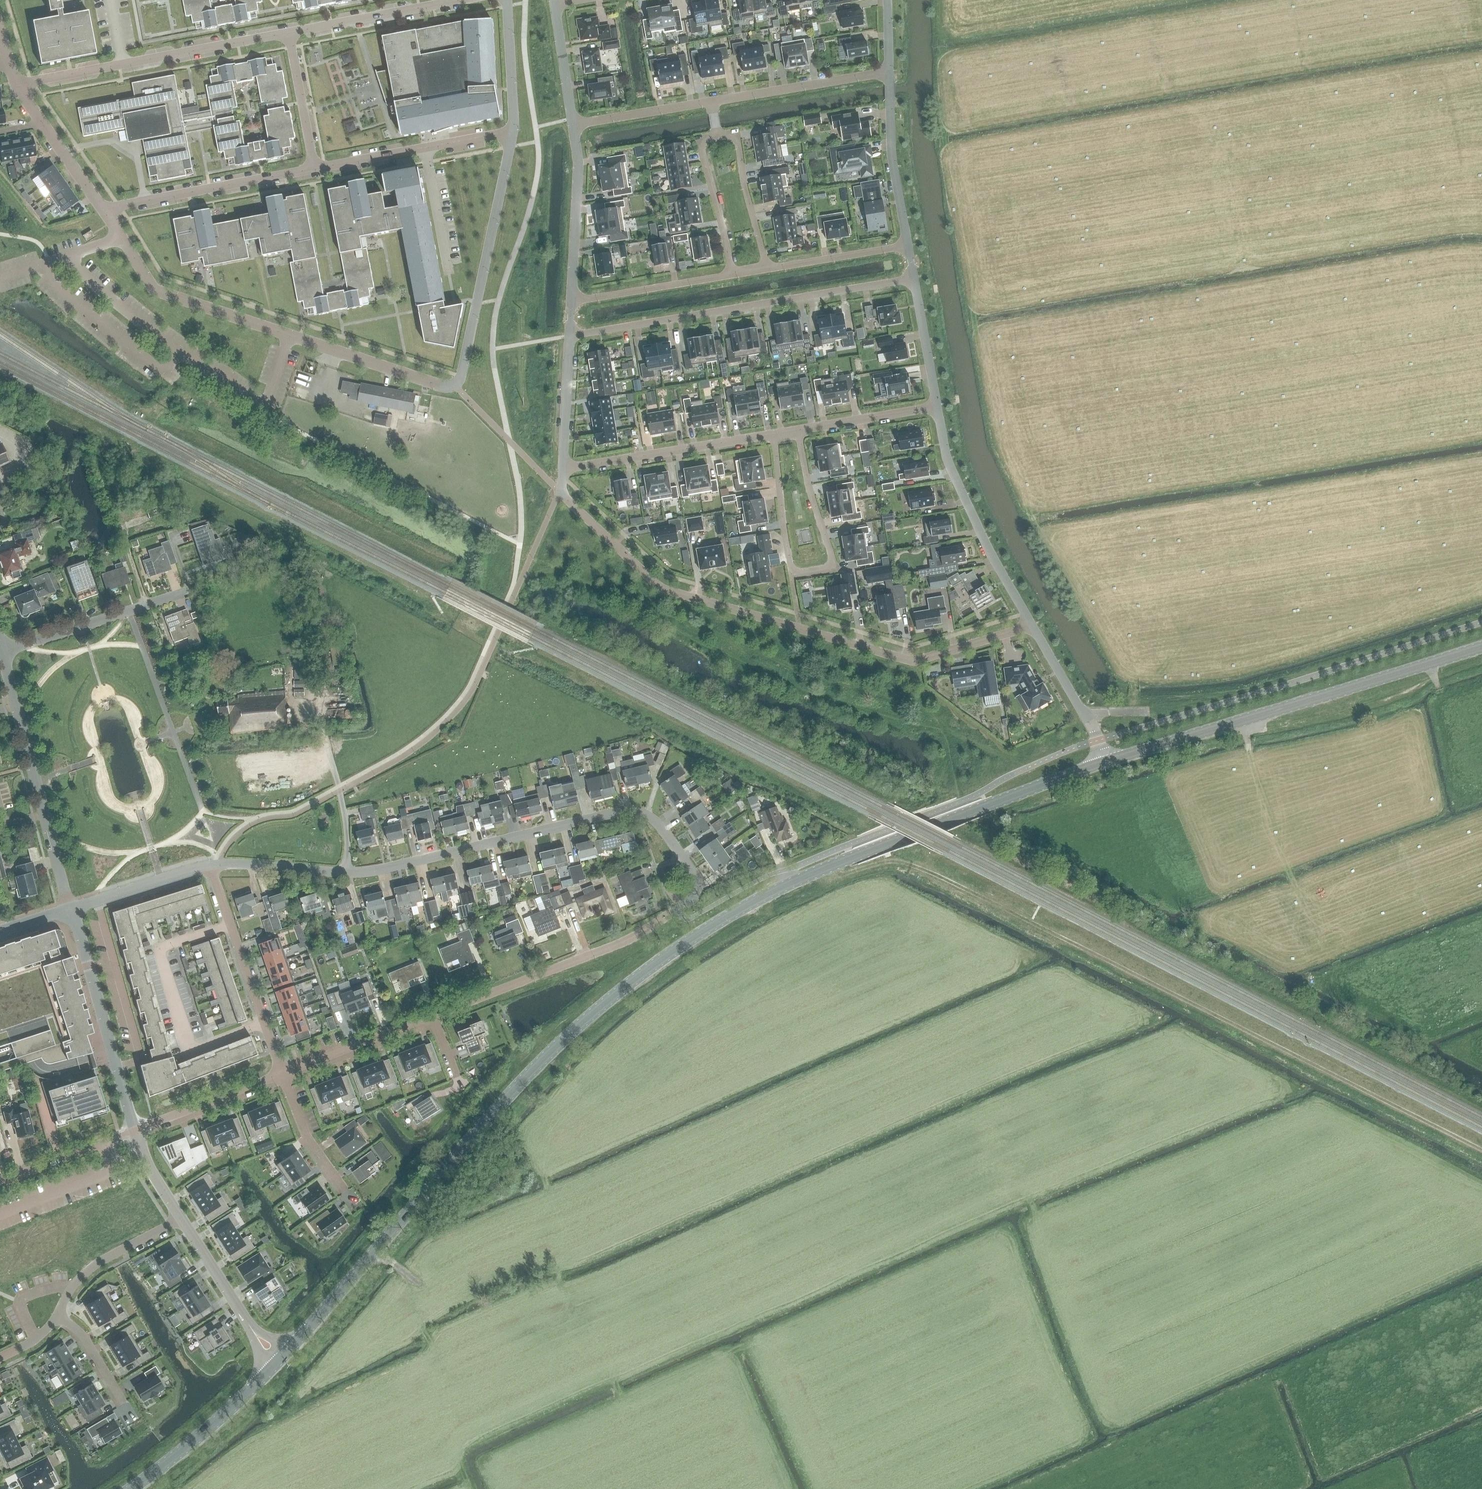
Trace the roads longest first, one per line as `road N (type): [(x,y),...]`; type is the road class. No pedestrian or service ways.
road 1 (secondary): [(280,1359),(518,1086),(651,967),(799,879),(1104,763)]
road 2 (residential): [(282,1073),(613,946),(691,902),(699,886),(657,820),(637,809),(345,873)]
road 3 (track): [(1481,1150),(939,877),(895,862),(842,874),(829,866)]
road 4 (residential): [(101,210),(154,291),(448,388),(461,376),(513,131)]
road 5 (residential): [(560,492),(666,590),(906,660),(1032,626)]
road 6 (secondary): [(1104,763),(1481,646)]
road 7 (residential): [(569,336),(914,279)]
road 8 (residential): [(800,431),(809,494),(834,567),(793,575),(774,435)]
road 9 (residential): [(70,909),(1,652)]
road 10 (residential): [(231,924),(158,949),(190,1052),(265,1023)]
road 11 (residential): [(1032,626),(950,467),(937,407)]
road 12 (residential): [(314,169),(101,210)]
road 13 (residential): [(774,435),(562,468)]
road 14 (residential): [(513,131),(314,169)]
road 15 (secondary): [(131,1488),(280,1359)]
road 16 (residential): [(1,652),(189,593)]
road 17 (residential): [(117,1068),(142,1059),(96,901)]
road 18 (residential): [(711,101),(889,72)]
road 19 (residential): [(461,0),(287,33)]
road 20 (residential): [(572,301),(573,125)]
road 21 (residential): [(907,245),(891,149),(889,72)]
road 22 (tertiary): [(180,1218),(252,1331),(280,1359)]
road 23 (residential): [(287,33),(122,65)]
road 24 (tertiary): [(117,1068),(70,909)]
road 25 (residential): [(731,274),(572,301)]
road 26 (residential): [(133,1132),(282,1073)]
road 27 (residential): [(58,1315),(98,1262),(180,1218)]
road 28 (residential): [(1032,626),(1104,763)]
road 29 (residential): [(355,1207),(309,1141),(282,1073)]
road 30 (residential): [(731,274),(700,147),(718,137)]
road 31 (residential): [(16,85),(101,210)]
road 32 (residential): [(718,137),(737,139),(768,267)]
road 33 (residential): [(0,1184),(133,1132)]
road 34 (residential): [(907,245),(768,267)]
road 35 (residential): [(573,125),(711,101)]
road 36 (residential): [(937,407),(800,431)]
road 37 (residential): [(287,33),(314,169)]
road 38 (residential): [(345,873),(209,865)]
road 39 (residential): [(562,468),(569,336)]
road 40 (residential): [(513,131),(507,0)]
road 41 (residential): [(937,407),(914,279)]
road 42 (residential): [(573,125),(554,4)]

